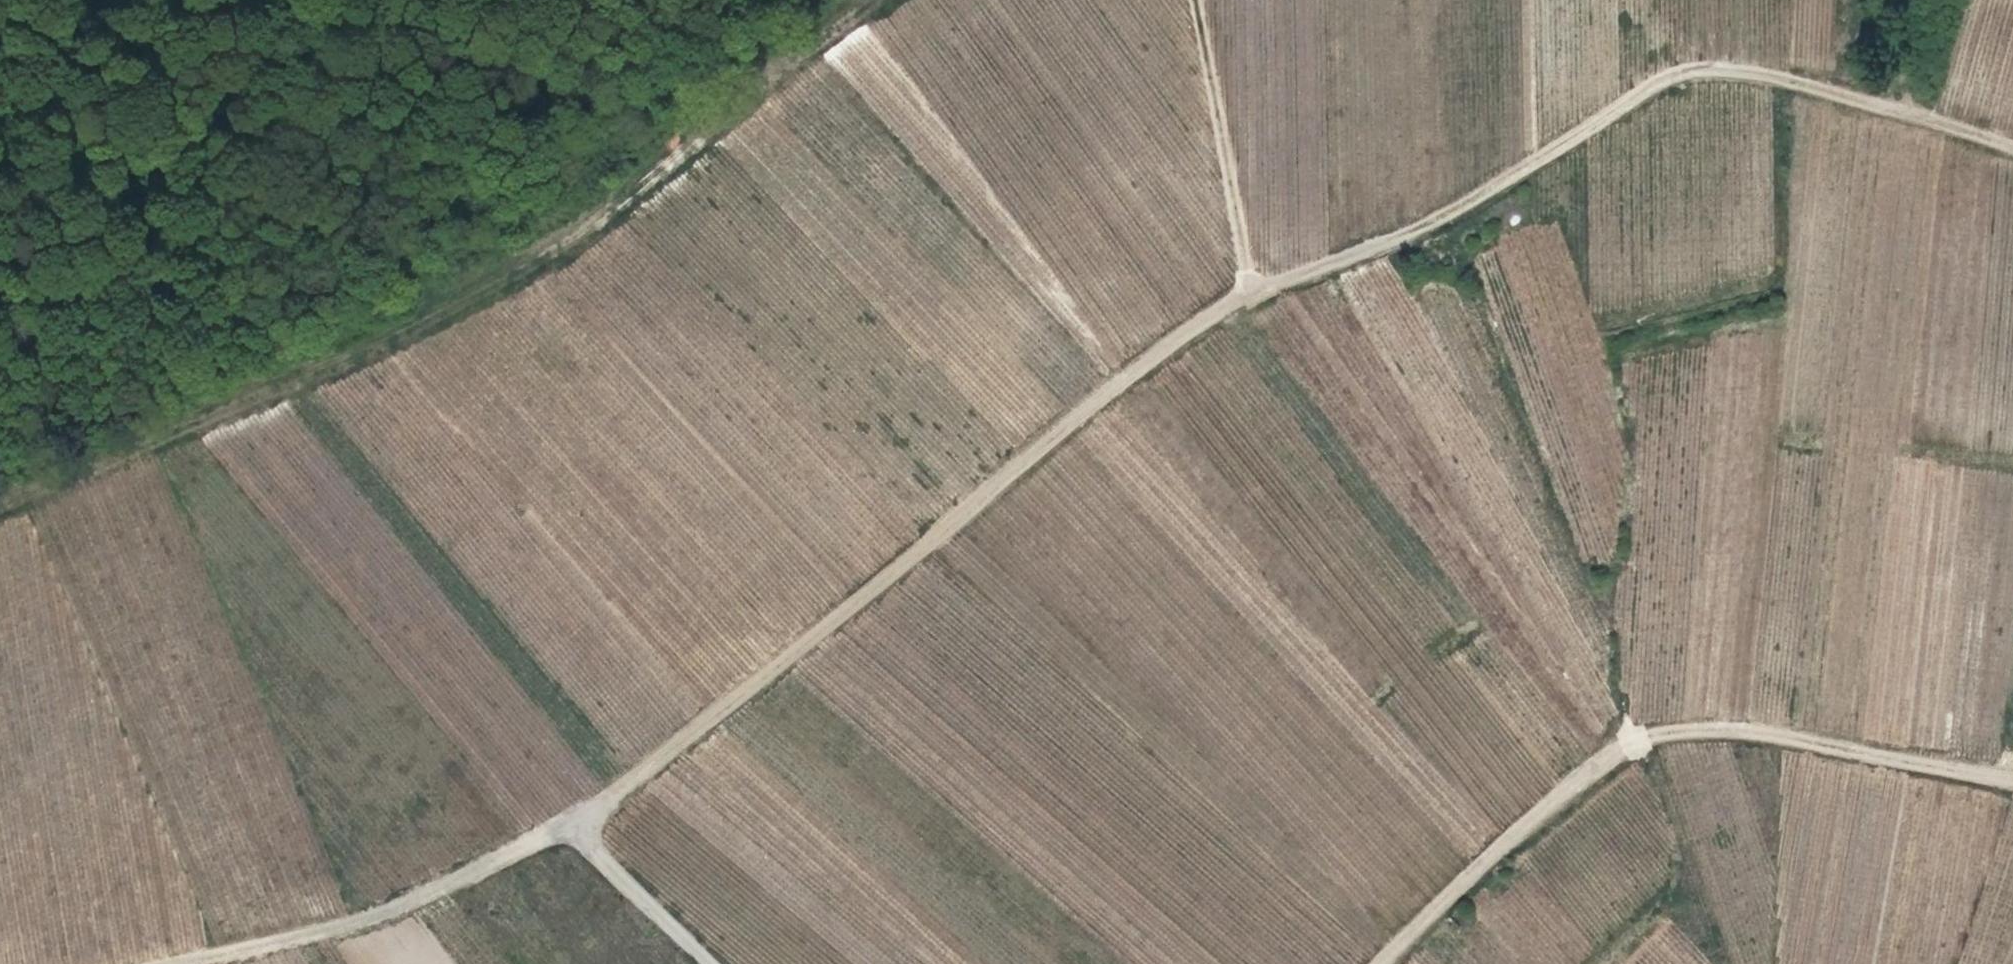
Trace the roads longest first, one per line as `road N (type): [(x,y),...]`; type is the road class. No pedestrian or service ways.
road 1 (track): [(167,963),(367,919),(579,827),(982,488),(1174,342),(1254,290),(1355,256),(1456,208),(1690,61),(1846,94),(2012,150)]
road 2 (track): [(1381,963),(1517,830),(1634,743),(1724,731),(2012,780)]
road 3 (track): [(1254,290),(1198,0)]
road 4 (unclassified): [(579,827),(716,963)]

